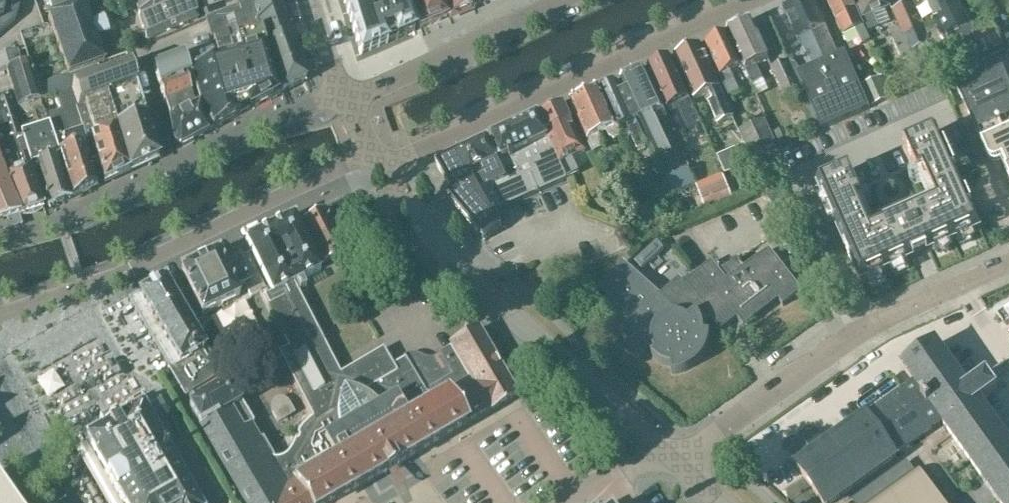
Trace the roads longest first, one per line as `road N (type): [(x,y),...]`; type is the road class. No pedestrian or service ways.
road 1 (residential): [(378,162),(749,0)]
road 2 (residential): [(675,468),(863,329),(1008,263)]
road 3 (tertiary): [(648,439),(413,217),(378,162)]
road 4 (residential): [(87,290),(378,162)]
road 5 (residential): [(216,502),(87,290)]
road 6 (residential): [(348,98),(560,0)]

